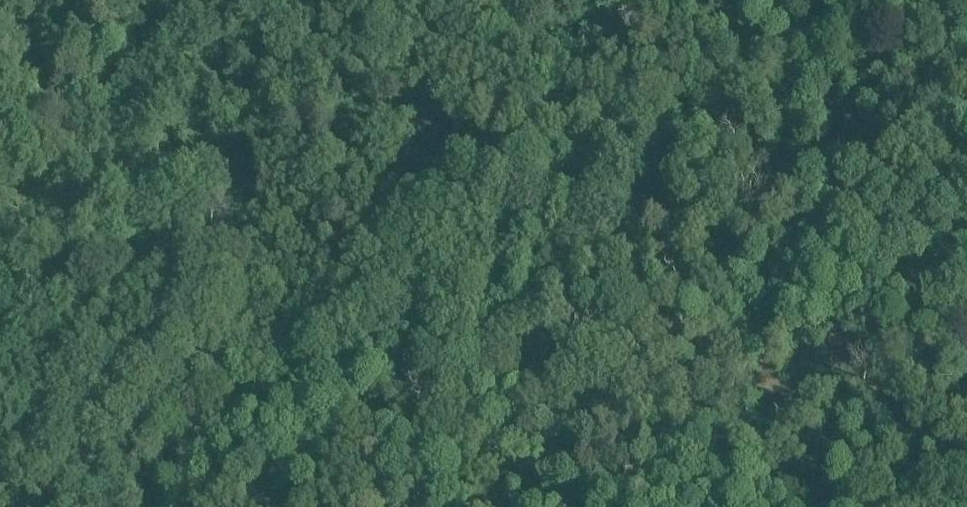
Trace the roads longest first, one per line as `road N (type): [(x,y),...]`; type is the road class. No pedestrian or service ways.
road 1 (track): [(434,153),(460,172),(547,199),(758,193),(822,145),(836,88),(925,0)]
road 2 (track): [(449,0),(415,31),(400,74),(400,93),(434,153),(415,212),(410,347),(380,425),(378,506)]
road 3 (track): [(411,341),(322,369),(215,375),(0,452)]
road 4 (track): [(765,380),(594,391),(478,337),(414,321)]
road 5 (track): [(760,506),(831,397),(966,365)]
road 6 (track): [(758,193),(765,380),(831,397)]

